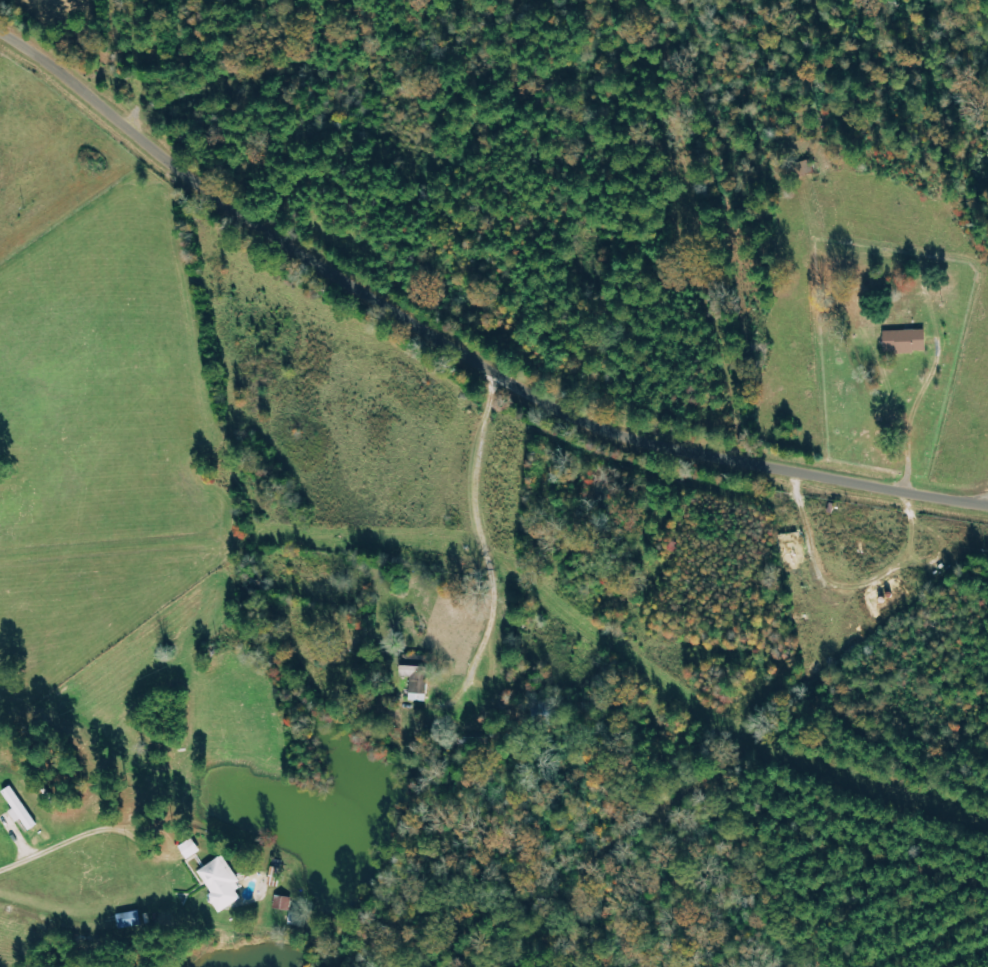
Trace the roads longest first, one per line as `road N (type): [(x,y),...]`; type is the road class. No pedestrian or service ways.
road 1 (residential): [(987,494),(648,443),(565,414),(332,274),(0,33)]

